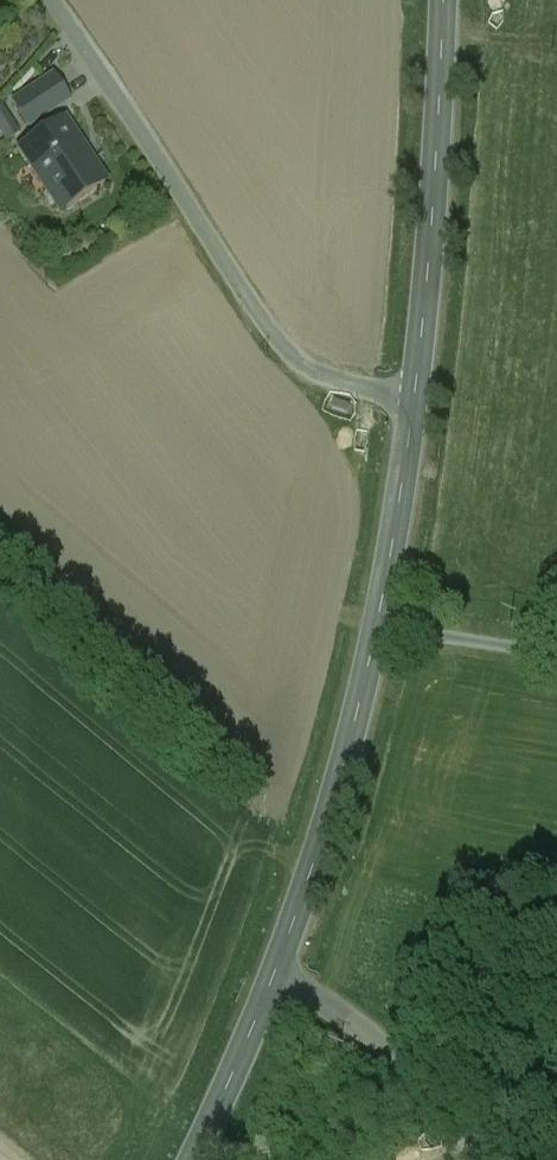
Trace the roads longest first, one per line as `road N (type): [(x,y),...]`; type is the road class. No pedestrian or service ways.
road 1 (tertiary): [(415,412),(371,670),(273,983)]
road 2 (unclassified): [(415,412),(310,374),(274,339),(49,0)]
road 3 (tertiary): [(442,0),(415,412)]
road 4 (unclassified): [(486,1159),(366,1033),(273,983)]
road 5 (tertiary): [(273,983),(196,1159)]

